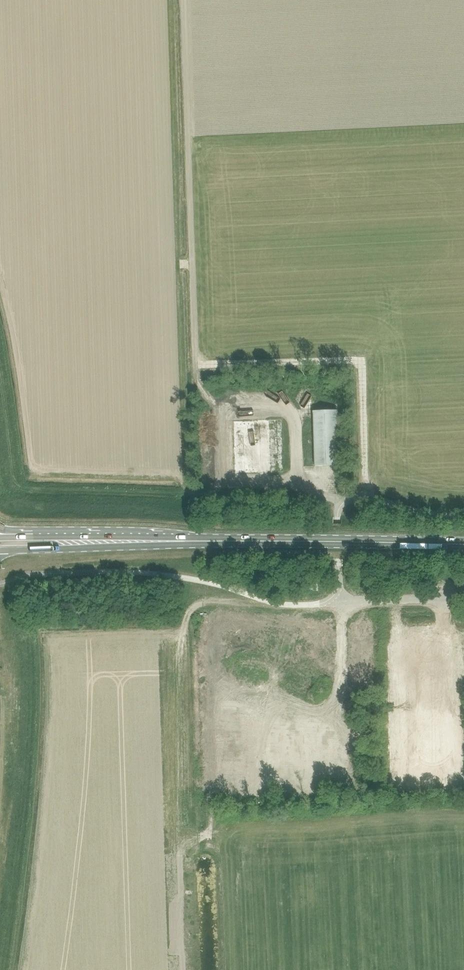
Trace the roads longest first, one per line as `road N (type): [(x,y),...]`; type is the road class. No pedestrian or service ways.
road 1 (track): [(368,498),(361,362),(198,365)]
road 2 (primary): [(219,541),(463,544)]
road 3 (primary): [(0,550),(219,541)]
road 4 (primary): [(219,541),(0,538)]
road 5 (unclassified): [(333,596),(337,513),(348,499),(463,516)]
road 6 (unclassified): [(333,596),(463,597)]

